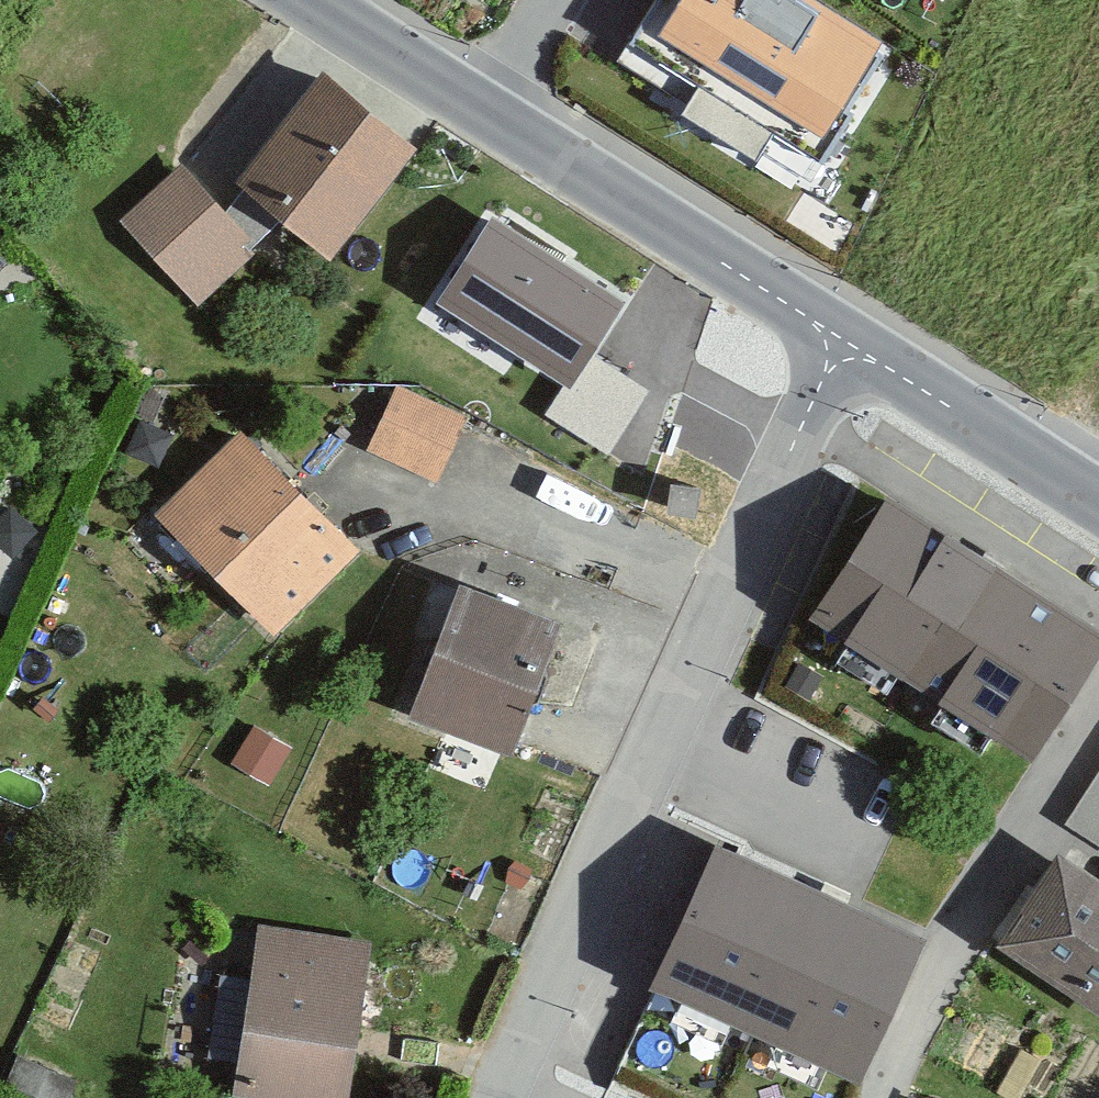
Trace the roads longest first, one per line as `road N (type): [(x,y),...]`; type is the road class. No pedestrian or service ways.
road 1 (residential): [(824,375),(488,1097)]
road 2 (tertiary): [(315,0),(806,316)]
road 3 (tertiary): [(879,362),(1098,502)]

